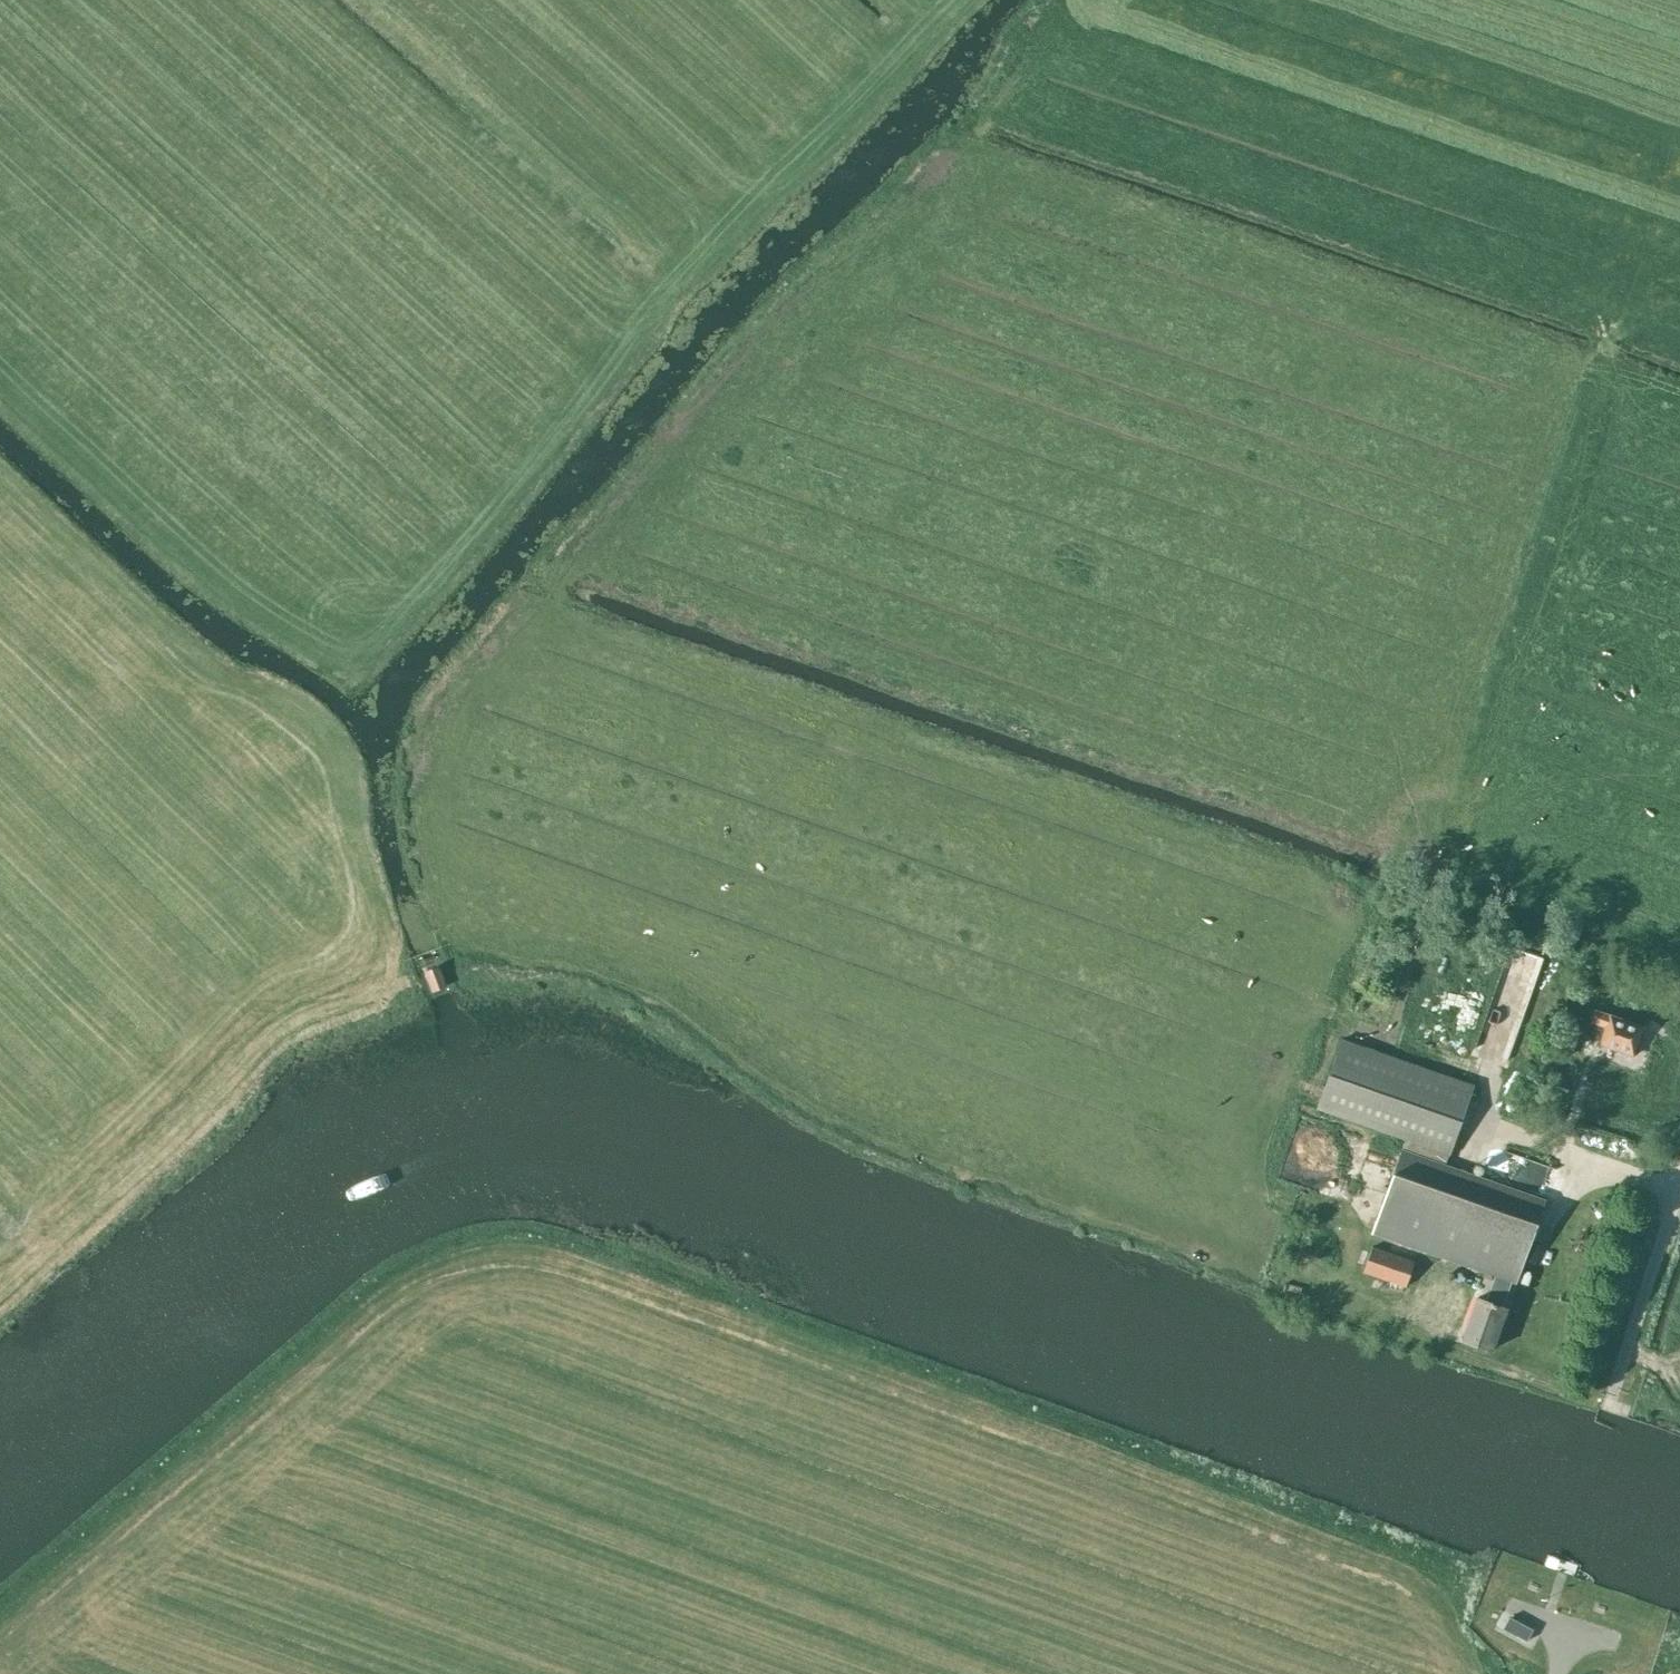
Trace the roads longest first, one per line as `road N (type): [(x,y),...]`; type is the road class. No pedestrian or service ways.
road 1 (unclassified): [(1608,1409),(1679,1194)]

